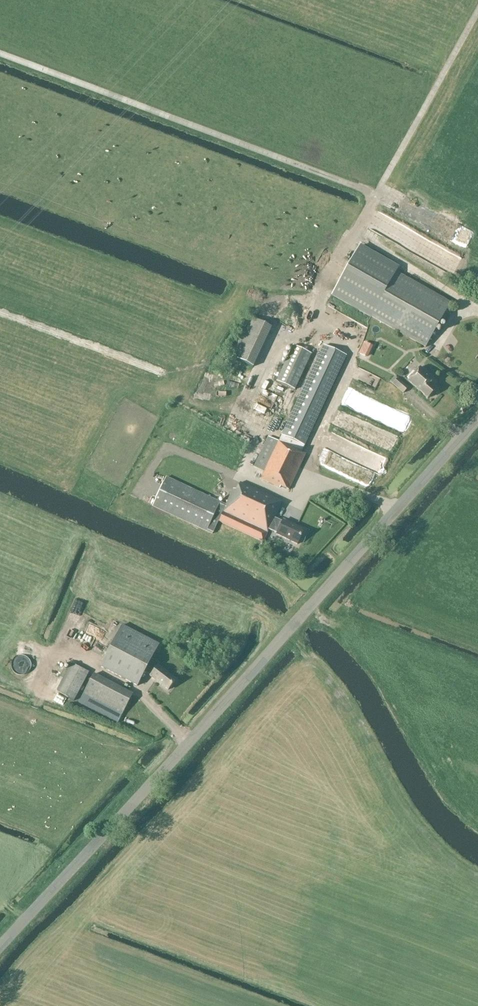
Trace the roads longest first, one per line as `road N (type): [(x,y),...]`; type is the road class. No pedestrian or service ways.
road 1 (tertiary): [(0,942),(477,420)]

